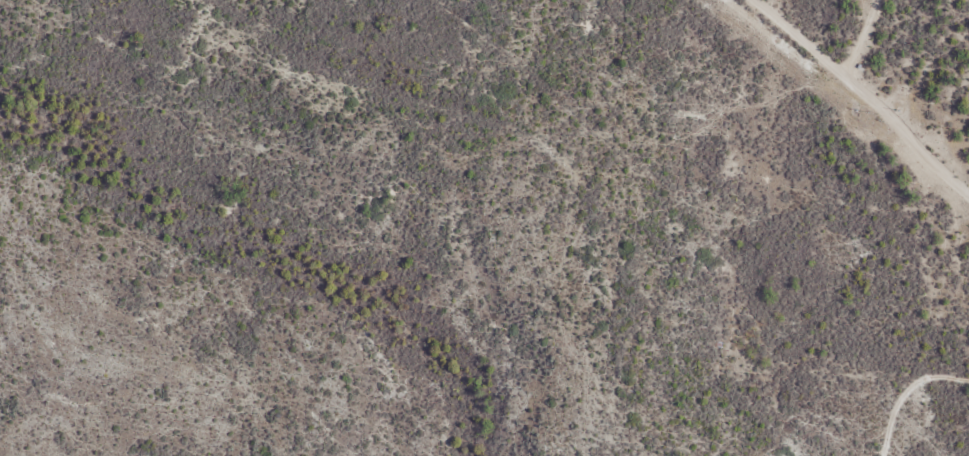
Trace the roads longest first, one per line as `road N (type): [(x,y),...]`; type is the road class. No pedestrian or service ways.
road 1 (residential): [(968,380),(816,370),(717,308),(670,308),(600,193),(549,142),(386,94),(219,0)]
road 2 (residential): [(382,455),(335,405),(212,350),(0,319)]
road 3 (residential): [(612,455),(624,361),(637,335),(670,308)]

